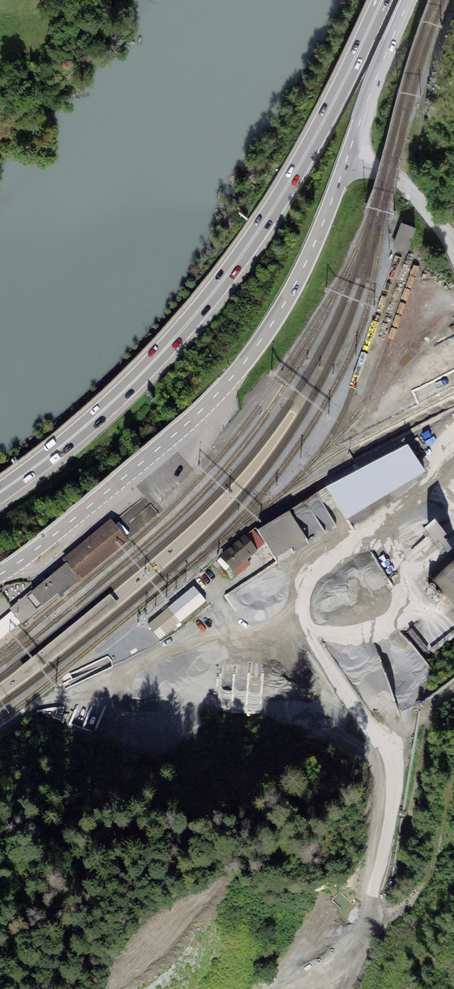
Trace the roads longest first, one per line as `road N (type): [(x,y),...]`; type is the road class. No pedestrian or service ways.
road 1 (trunk): [(382,0),(300,165),(210,298),(104,412),(0,490)]
road 2 (primary): [(346,161),(298,280),(231,379),(165,444),(0,574)]
road 3 (track): [(300,622),(386,738),(391,805),(369,910),(276,988)]
road 4 (track): [(317,558),(304,580),(300,622),(262,644),(180,642),(53,695)]
road 5 (unclassified): [(317,558),(398,513),(453,437)]
road 6 (primary): [(410,0),(346,161)]
road 7 (unclassified): [(453,249),(412,193),(346,161)]

